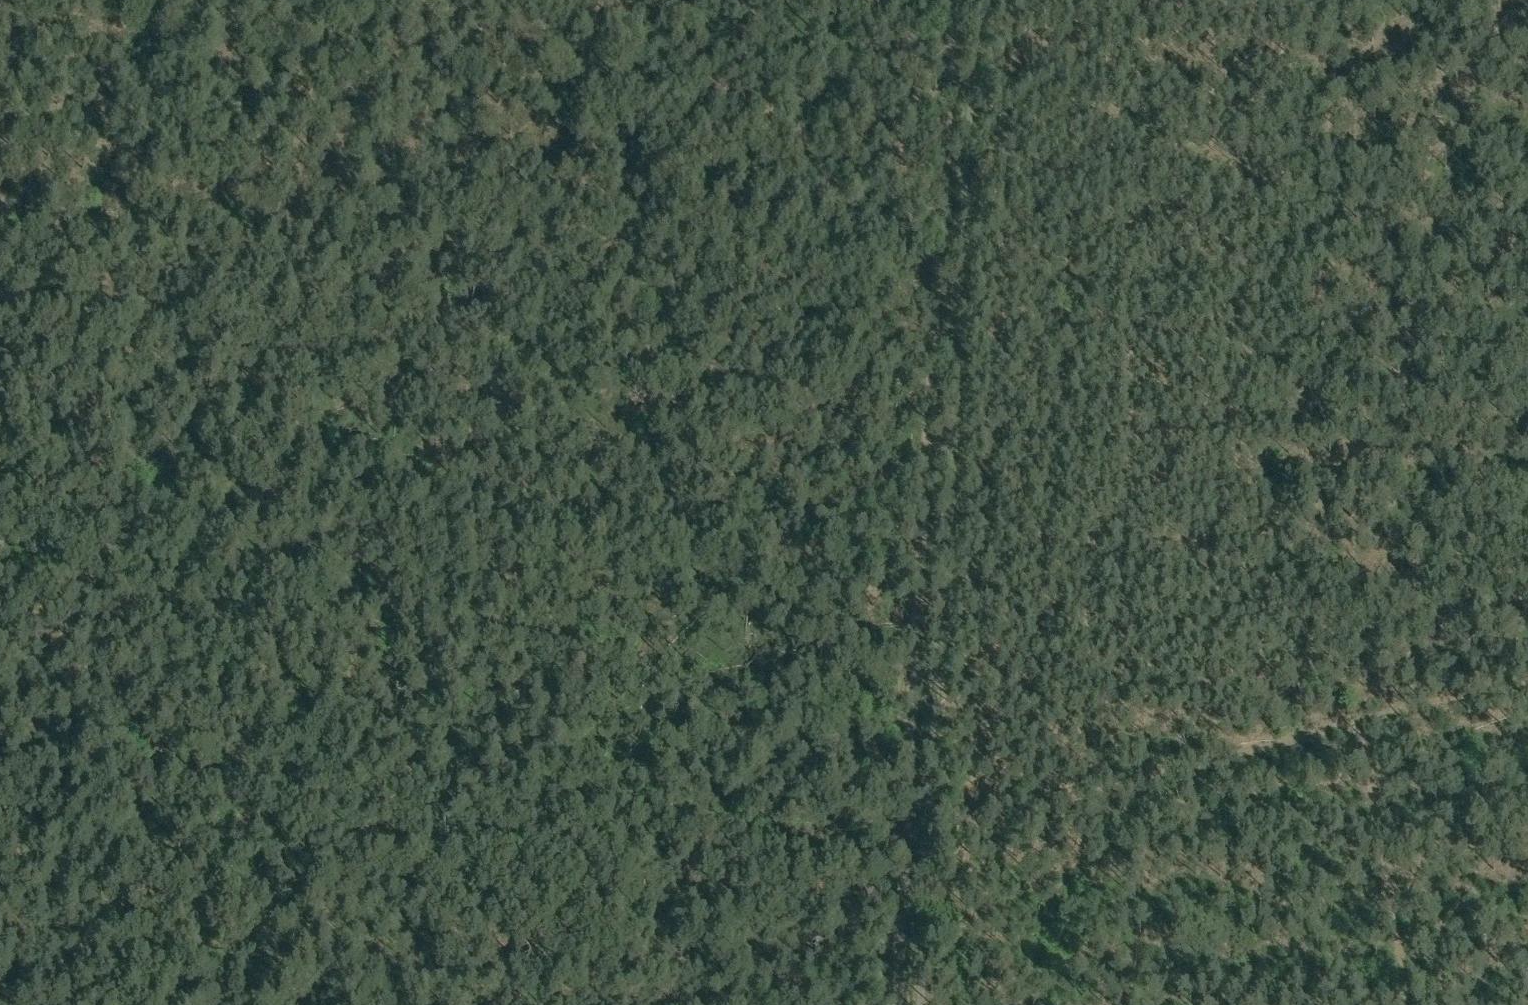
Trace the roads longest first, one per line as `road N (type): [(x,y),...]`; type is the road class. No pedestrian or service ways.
road 1 (track): [(951,0),(898,1004)]
road 2 (track): [(1415,1004),(1386,838),(1349,707)]

